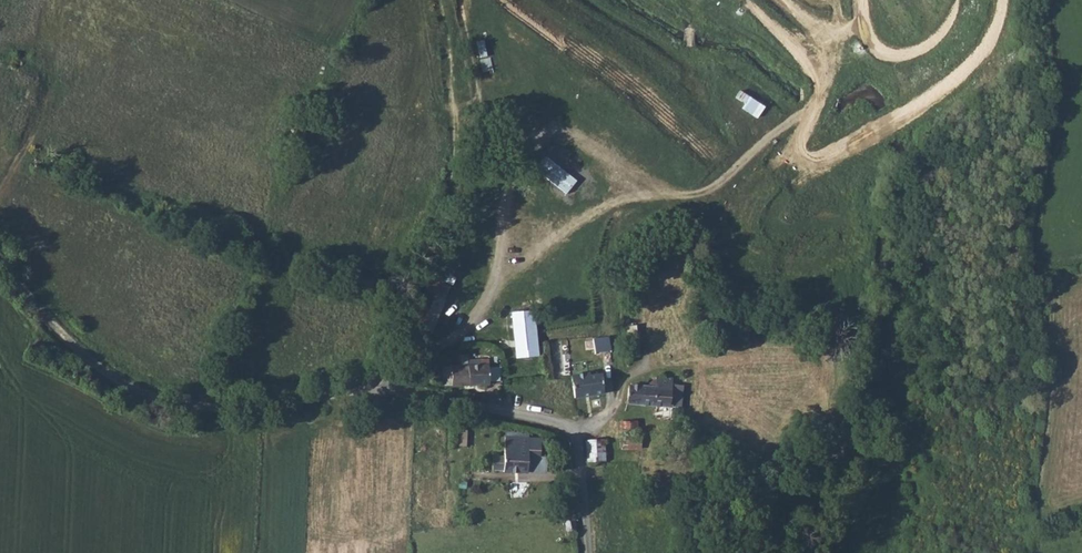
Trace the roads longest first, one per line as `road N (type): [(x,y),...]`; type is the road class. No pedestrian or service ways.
road 1 (unclassified): [(0,254),(98,359),(151,395),(251,402),(370,386),(565,422),(586,476),(592,552)]
road 2 (track): [(370,386),(470,327),(528,258),(570,226),(623,202),(706,194),(812,108)]

